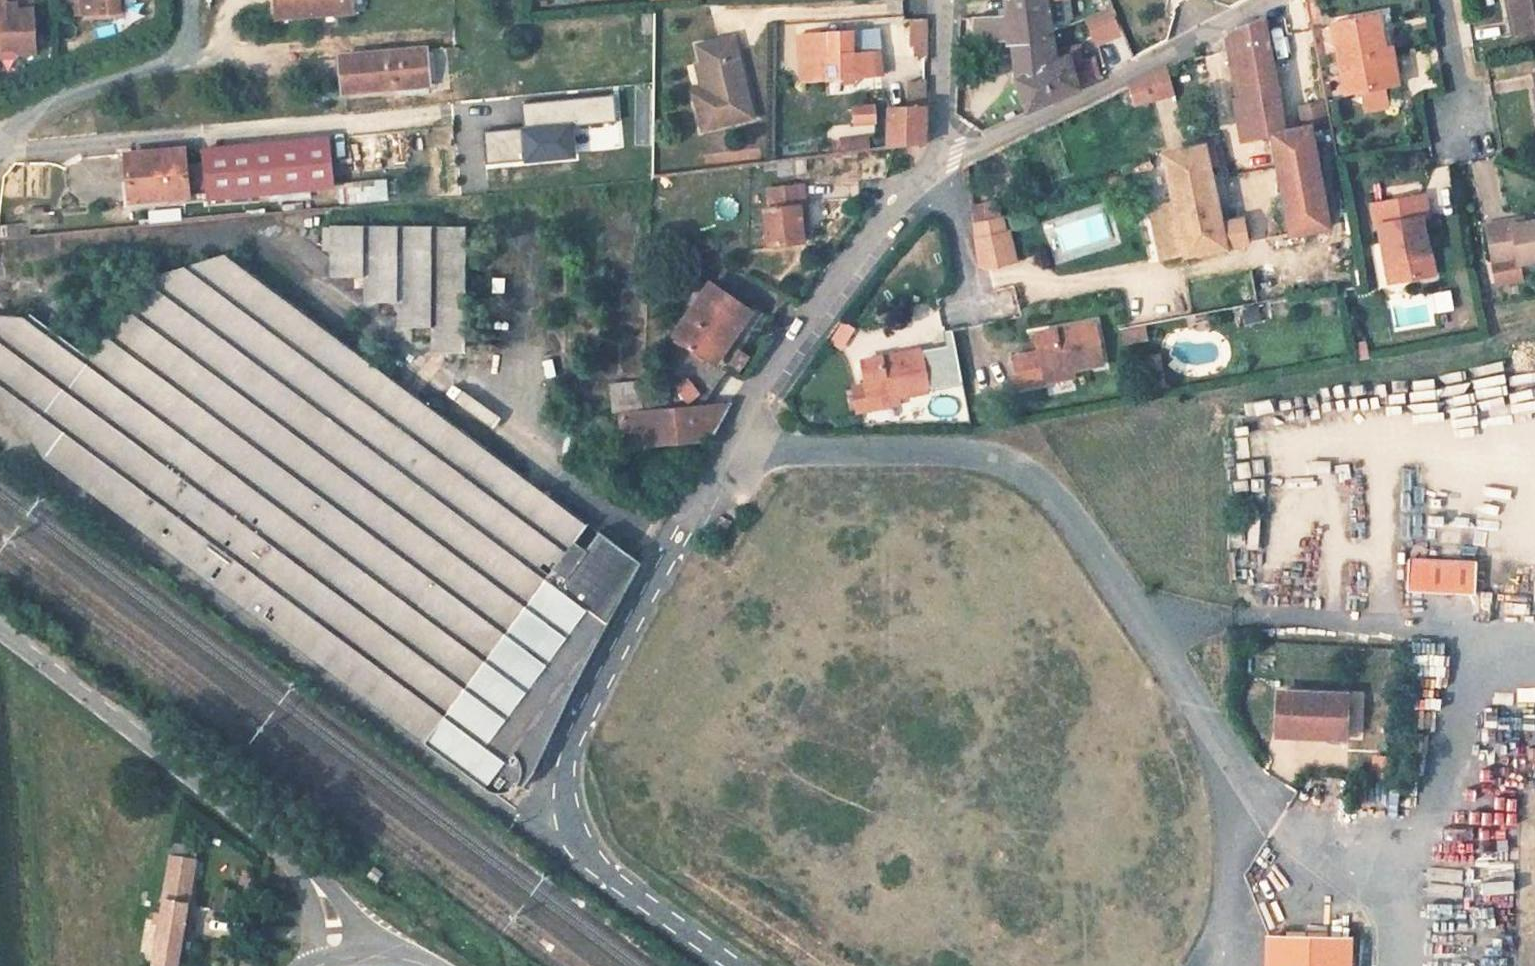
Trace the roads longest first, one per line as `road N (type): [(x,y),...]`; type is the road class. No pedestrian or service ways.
road 1 (unclassified): [(939,164),(901,195),(724,454),(583,719),(562,796),(570,837)]
road 2 (residential): [(570,837),(513,822),(34,463),(0,417)]
road 3 (unclassified): [(0,633),(287,860),(318,890),(337,962)]
road 4 (unclassified): [(939,164),(1290,0)]
road 5 (residential): [(0,153),(17,128),(55,103),(172,58),(189,32),(188,0)]
road 6 (unclassified): [(570,837),(605,874),(736,965)]
road 7 (residential): [(941,0),(939,164)]

